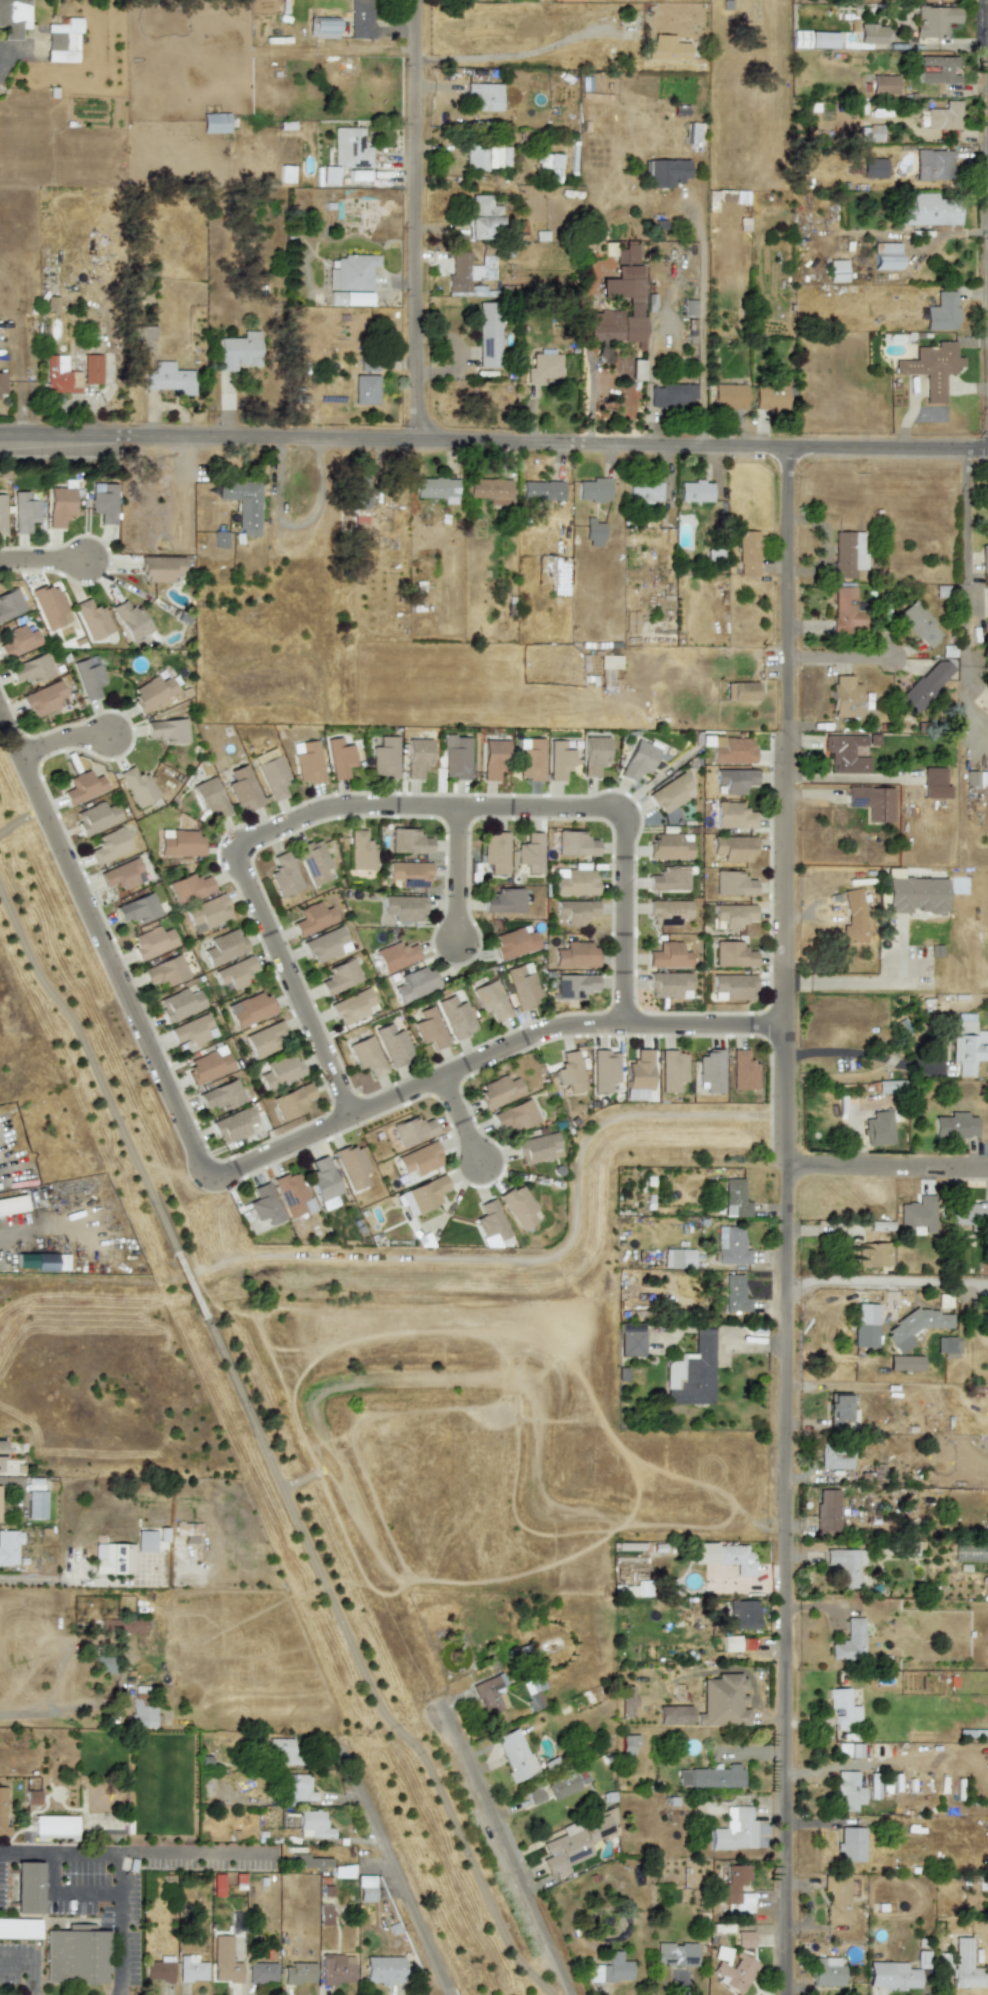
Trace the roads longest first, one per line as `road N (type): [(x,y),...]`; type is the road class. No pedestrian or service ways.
road 1 (residential): [(792,1994),(788,448)]
road 2 (tertiary): [(0,439),(987,448)]
road 3 (residential): [(624,1026),(621,812),(336,808),(238,841),(348,1113)]
road 4 (residential): [(204,1177),(0,711)]
road 5 (residential): [(422,445),(416,0)]
road 6 (residential): [(547,1025),(204,1177)]
road 7 (residential): [(568,1994),(441,1709)]
road 8 (residential): [(794,1026),(547,1025)]
road 9 (residential): [(966,447),(964,658)]
road 10 (residential): [(794,1171),(987,1173)]
road 11 (residential): [(456,958),(455,810)]

